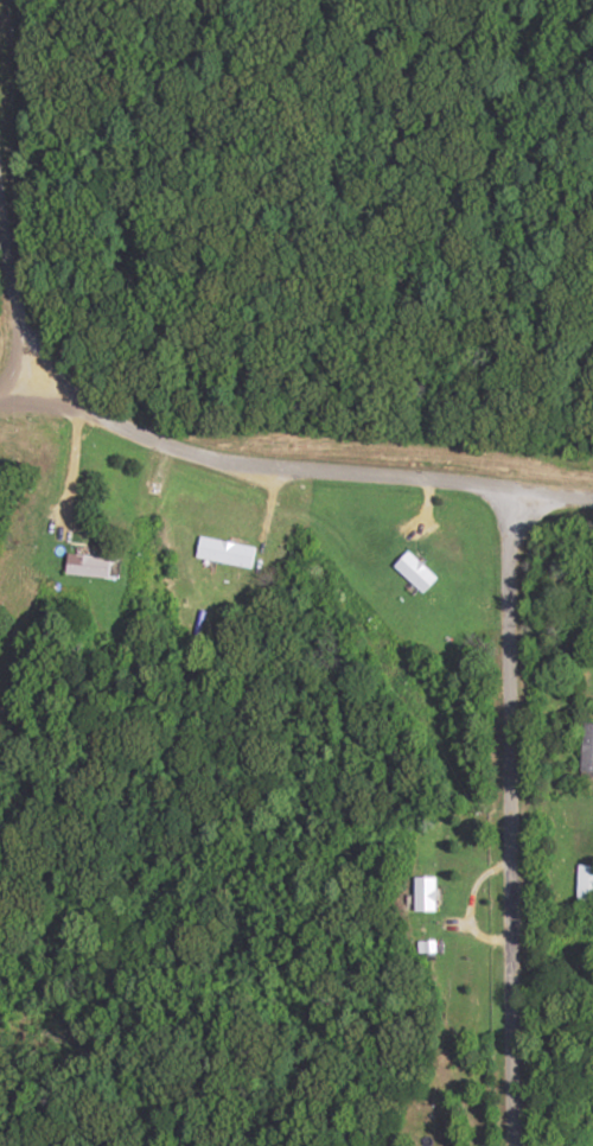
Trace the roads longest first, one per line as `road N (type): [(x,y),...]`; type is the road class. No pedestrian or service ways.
road 1 (residential): [(519,1145),(510,1074),(514,486)]
road 2 (residential): [(592,482),(555,478),(514,486),(203,453),(42,386)]
road 3 (residential): [(42,386),(0,199)]

